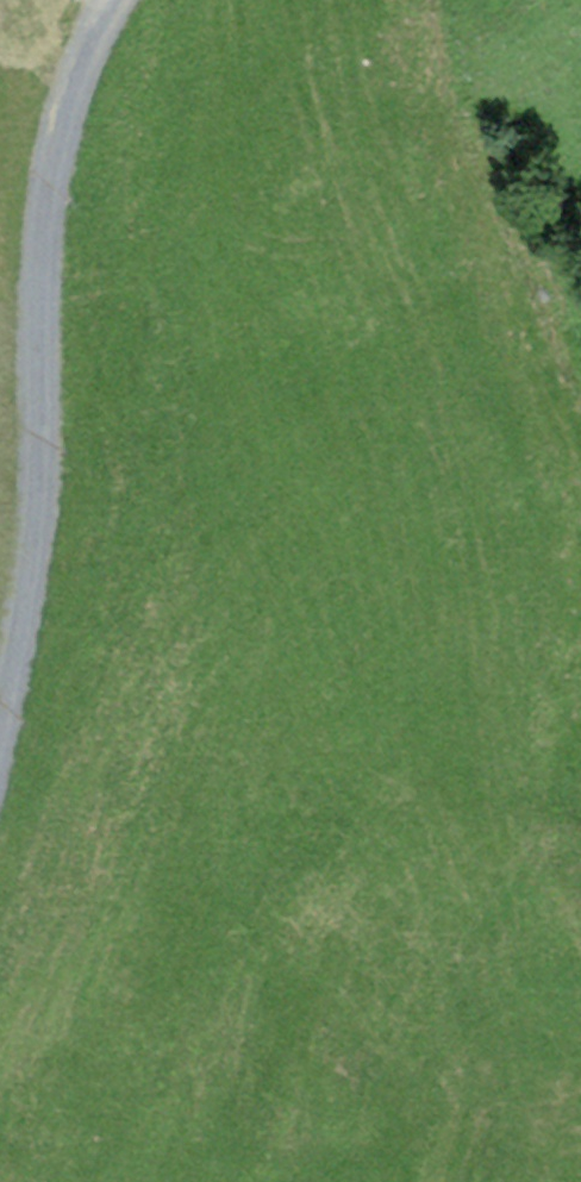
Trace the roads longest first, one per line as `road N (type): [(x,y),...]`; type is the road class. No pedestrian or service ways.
road 1 (track): [(0,940),(148,659),(180,360),(162,0)]
road 2 (residential): [(109,0),(85,43),(49,177),(38,520),(0,722)]

